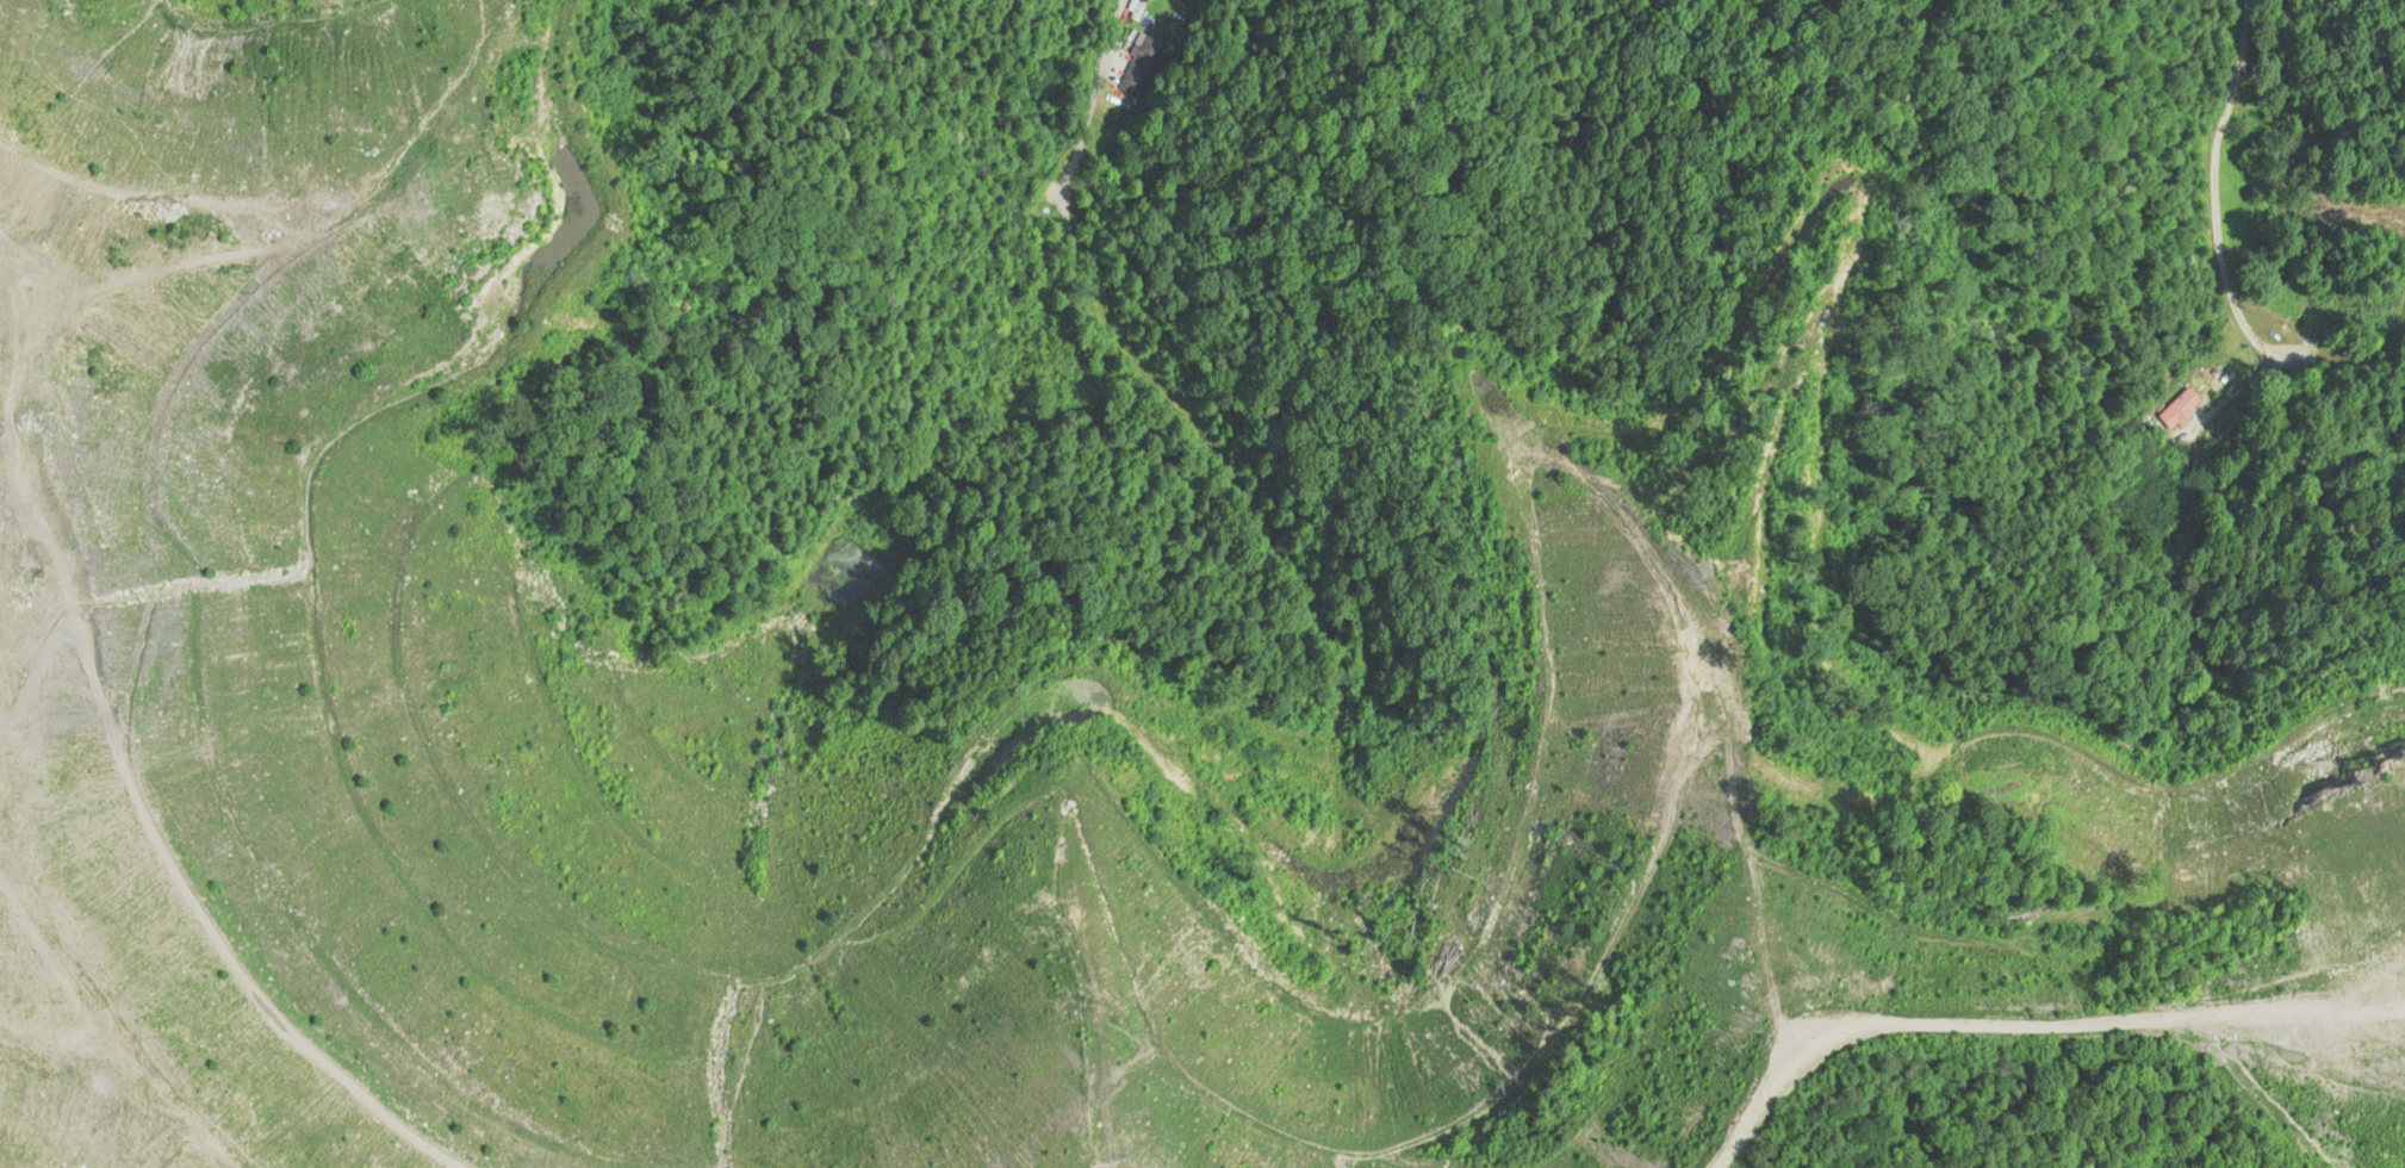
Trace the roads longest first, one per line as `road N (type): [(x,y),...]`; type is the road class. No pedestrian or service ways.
road 1 (residential): [(2333,0),(2236,219)]
road 2 (residential): [(1074,0),(998,223)]

